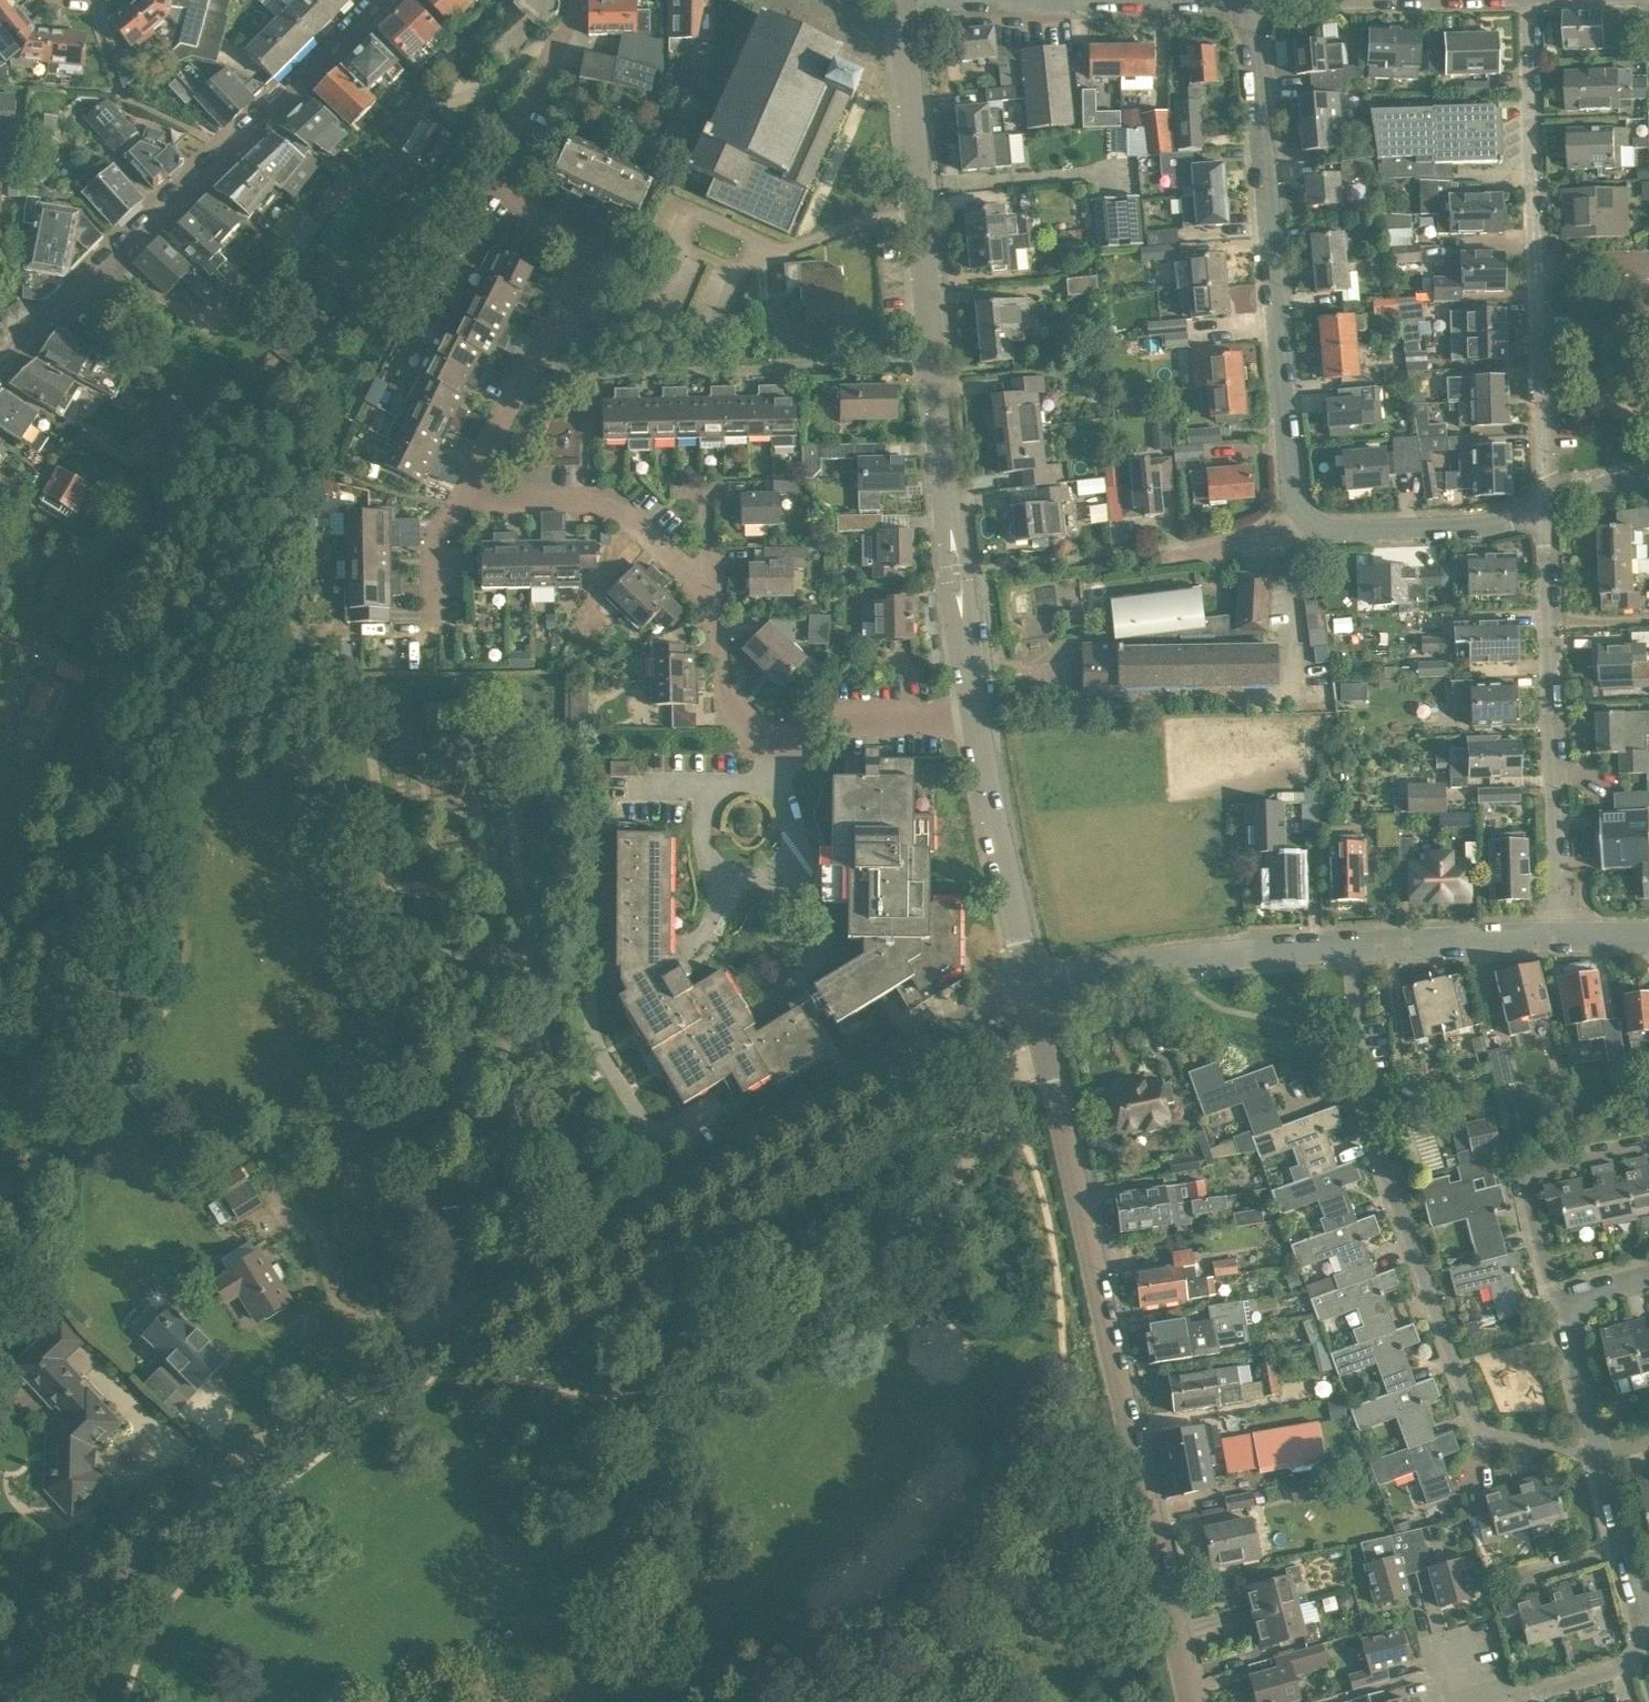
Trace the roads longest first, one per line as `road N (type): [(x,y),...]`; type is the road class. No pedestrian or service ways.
road 1 (residential): [(0,1689),(274,1439),(660,1198),(1006,993),(1033,989)]
road 2 (tertiary): [(1189,1701),(1033,989)]
road 3 (tertiary): [(977,712),(905,0)]
road 4 (residential): [(1599,1453),(1500,1437),(1474,1420),(1461,1394),(1373,1129),(1351,944)]
road 5 (residential): [(382,0),(0,362)]
road 6 (residential): [(1302,517),(1289,492),(1248,0)]
road 7 (residential): [(463,501),(594,248),(489,191),(528,100)]
road 8 (residential): [(1548,504),(1558,936)]
road 9 (residential): [(1033,989),(1165,960),(1351,944)]
road 10 (tertiary): [(1033,989),(977,712)]
road 11 (residential): [(711,588),(596,498),(463,501)]
road 12 (residential): [(1452,1654),(1463,1701),(1530,1697),(1636,1660),(1643,1613)]
road 13 (residential): [(1532,0),(1536,263)]
road 14 (residential): [(1302,517),(1332,530),(1481,526),(1548,504)]
road 15 (residential): [(1599,1453),(1561,1304),(1648,1276)]
road 16 (residential): [(1536,263),(1548,504)]
road 17 (residential): [(1351,944),(1558,936)]
road 18 (residential): [(782,754),(836,719),(977,712)]
road 19 (residential): [(782,754),(725,693),(711,588)]
road 20 (residential): [(780,786),(728,781),(702,805),(697,841),(715,871),(732,880)]
road 21 (residential): [(1643,1613),(1599,1453)]
road 22 (residential): [(797,988),(818,965),(824,935),(784,870)]
road 23 (residential): [(1175,556),(1271,535),(1302,517)]
road 24 (residential): [(438,613),(436,534),(463,501)]

